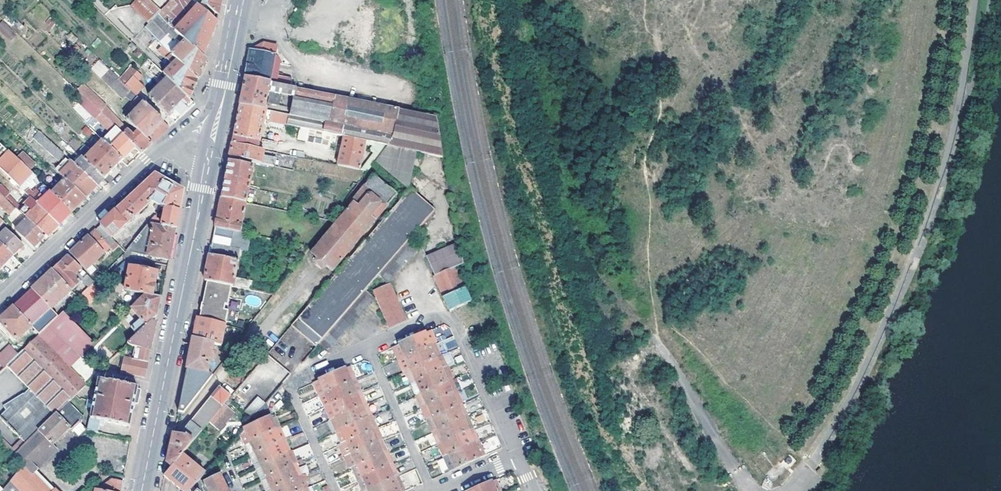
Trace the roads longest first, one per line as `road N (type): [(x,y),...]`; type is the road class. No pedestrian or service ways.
road 1 (unclassified): [(751,490),(652,340),(644,313),(639,150),(646,116),(721,98),(730,76)]
road 2 (secondary): [(143,490),(217,140)]
road 3 (tertiary): [(217,140),(164,147),(0,307)]
road 4 (residential): [(369,348),(440,320),(457,330),(520,456)]
road 5 (residential): [(369,348),(306,376),(291,394),(335,490)]
road 6 (residential): [(369,348),(431,490)]
road 7 (secondary): [(217,140),(245,0)]

